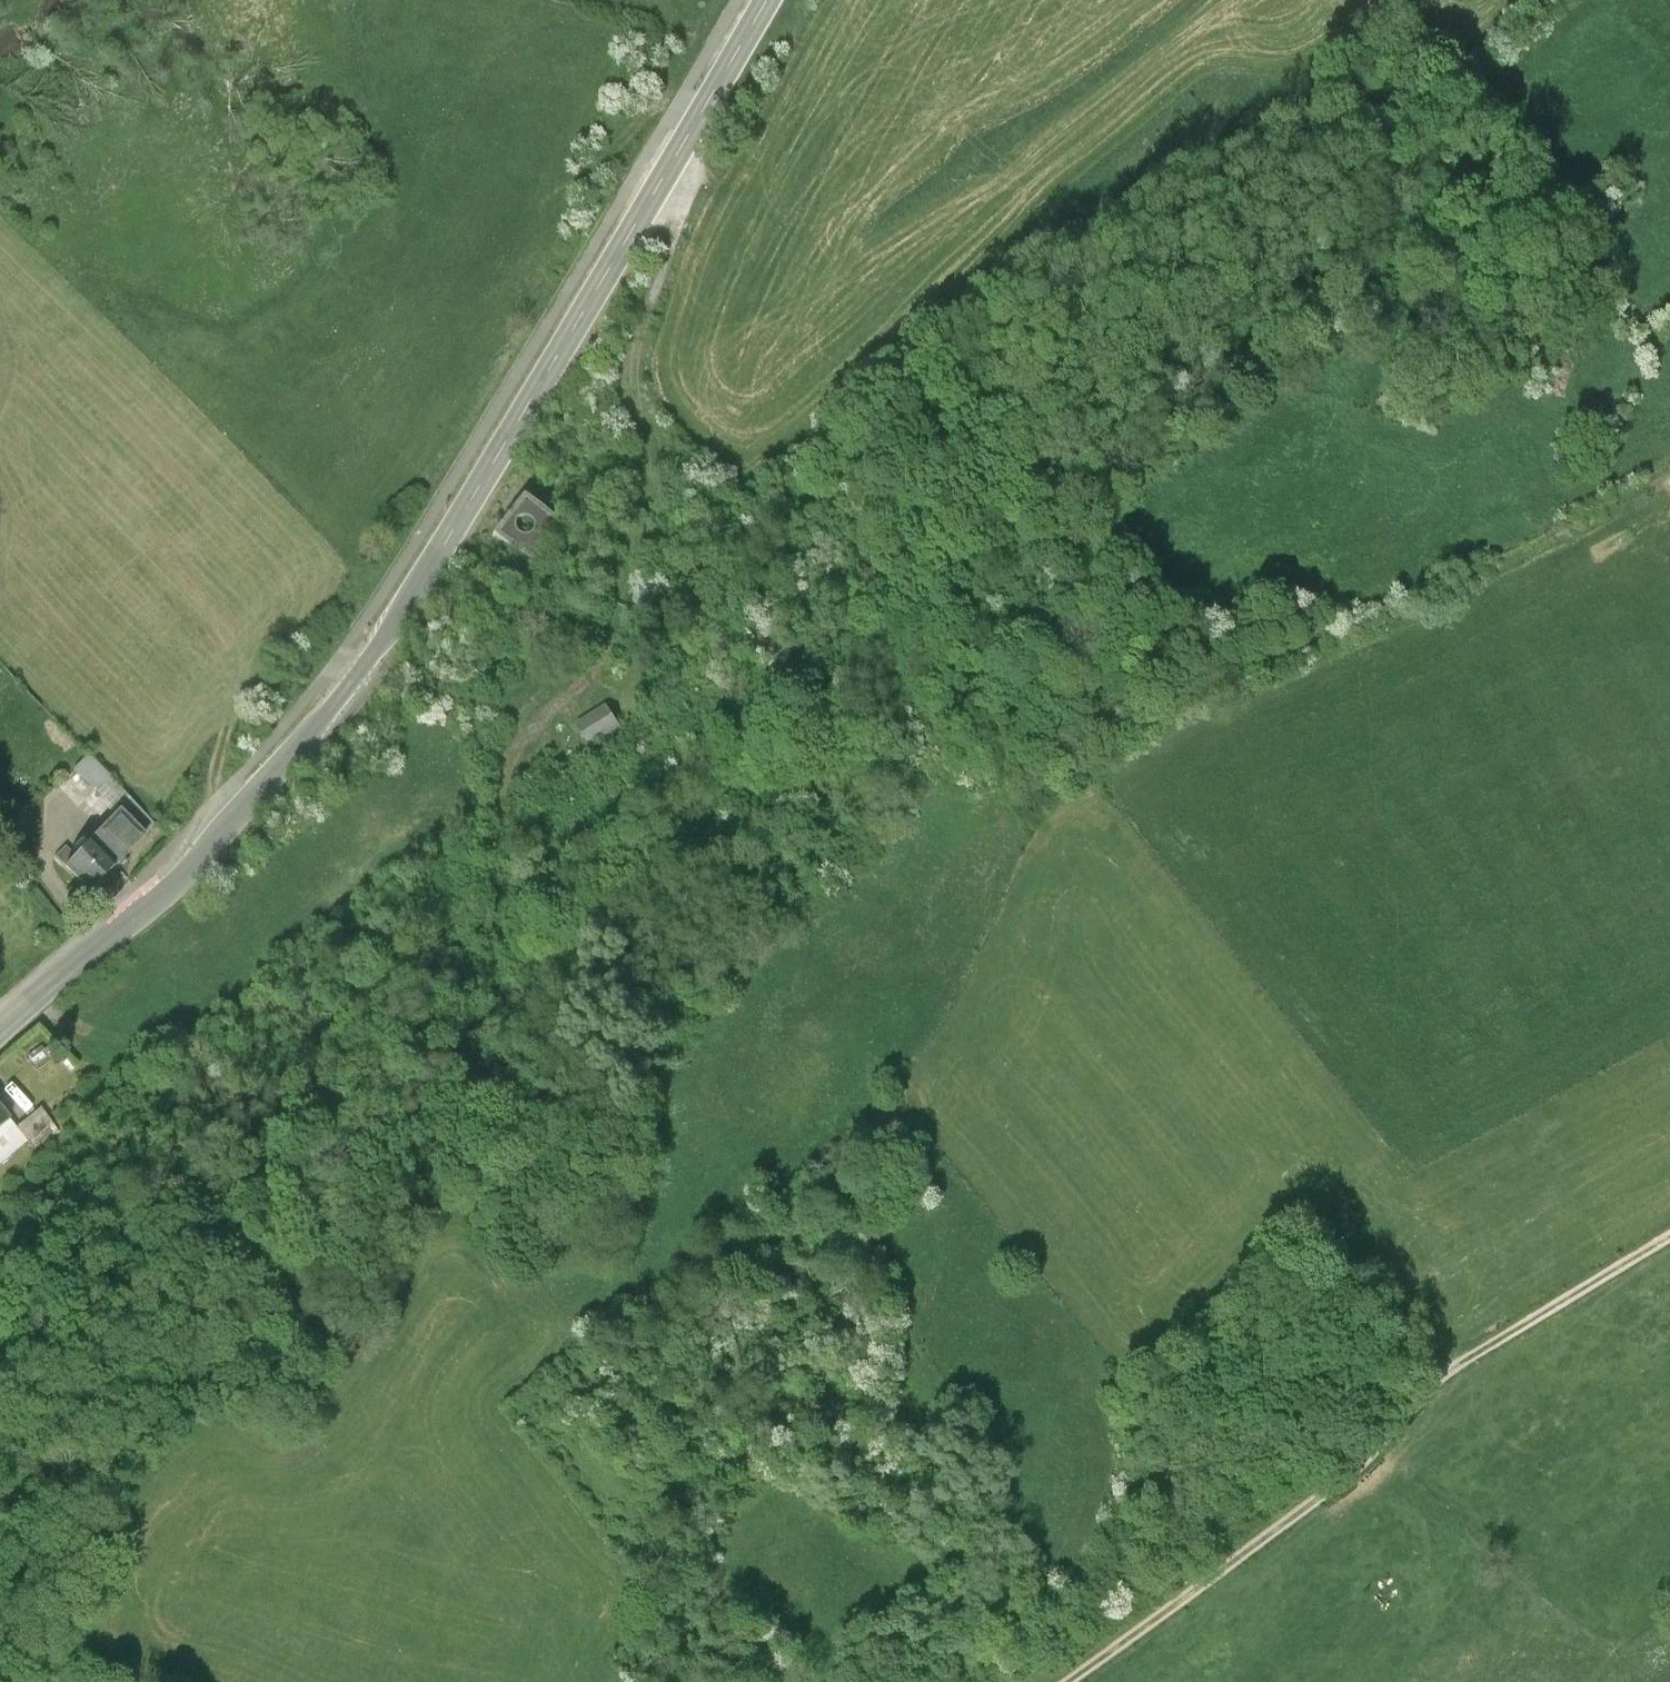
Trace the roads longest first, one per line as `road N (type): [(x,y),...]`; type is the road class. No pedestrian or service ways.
road 1 (tertiary): [(0,1028),(213,838),(341,701),(442,552),(769,0)]
road 2 (track): [(1069,1681),(1329,1498),(1473,1362),(1669,1240)]

